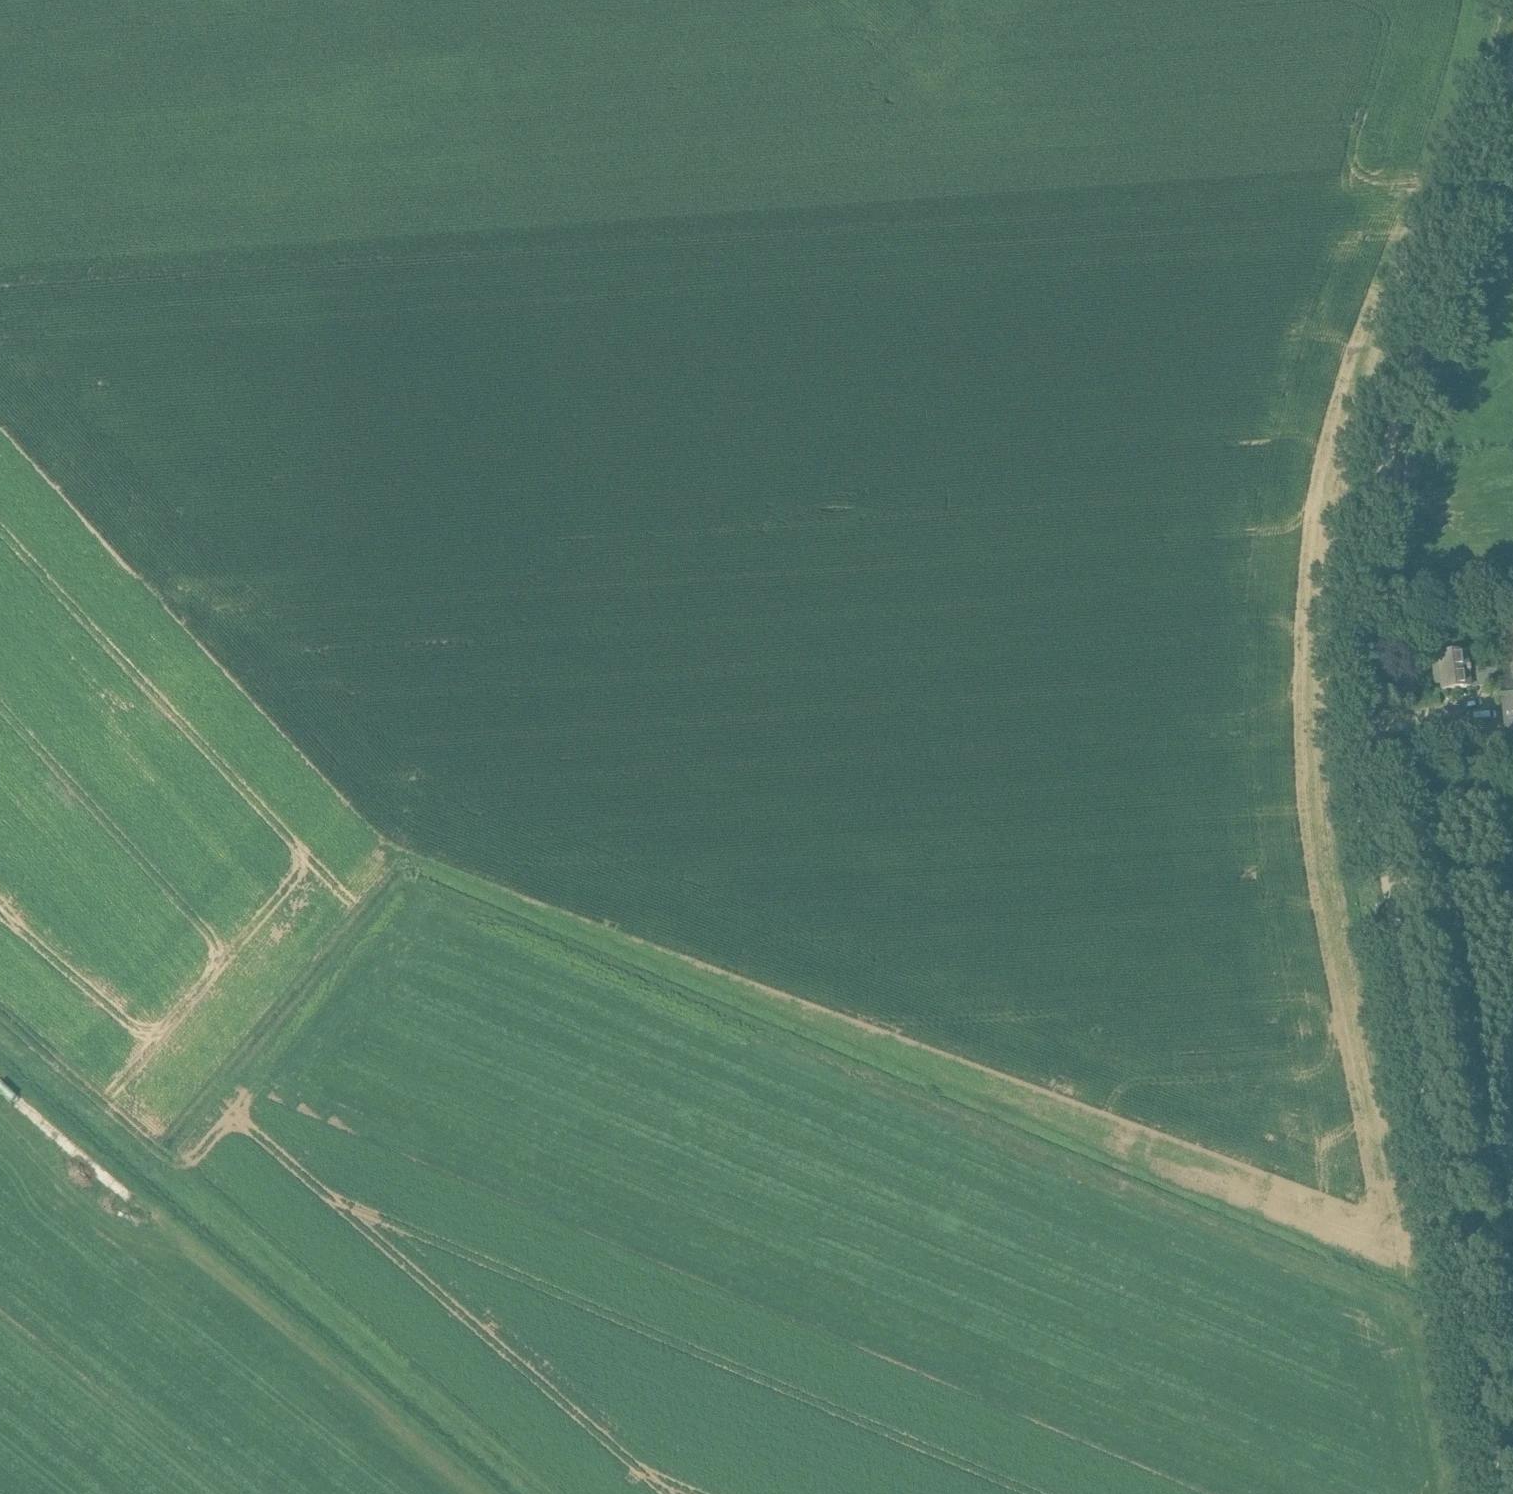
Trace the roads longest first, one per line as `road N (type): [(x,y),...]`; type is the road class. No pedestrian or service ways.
road 1 (unclassified): [(1512,1493),(1367,769),(1361,659),(1364,587),(1389,455),(1512,73)]

